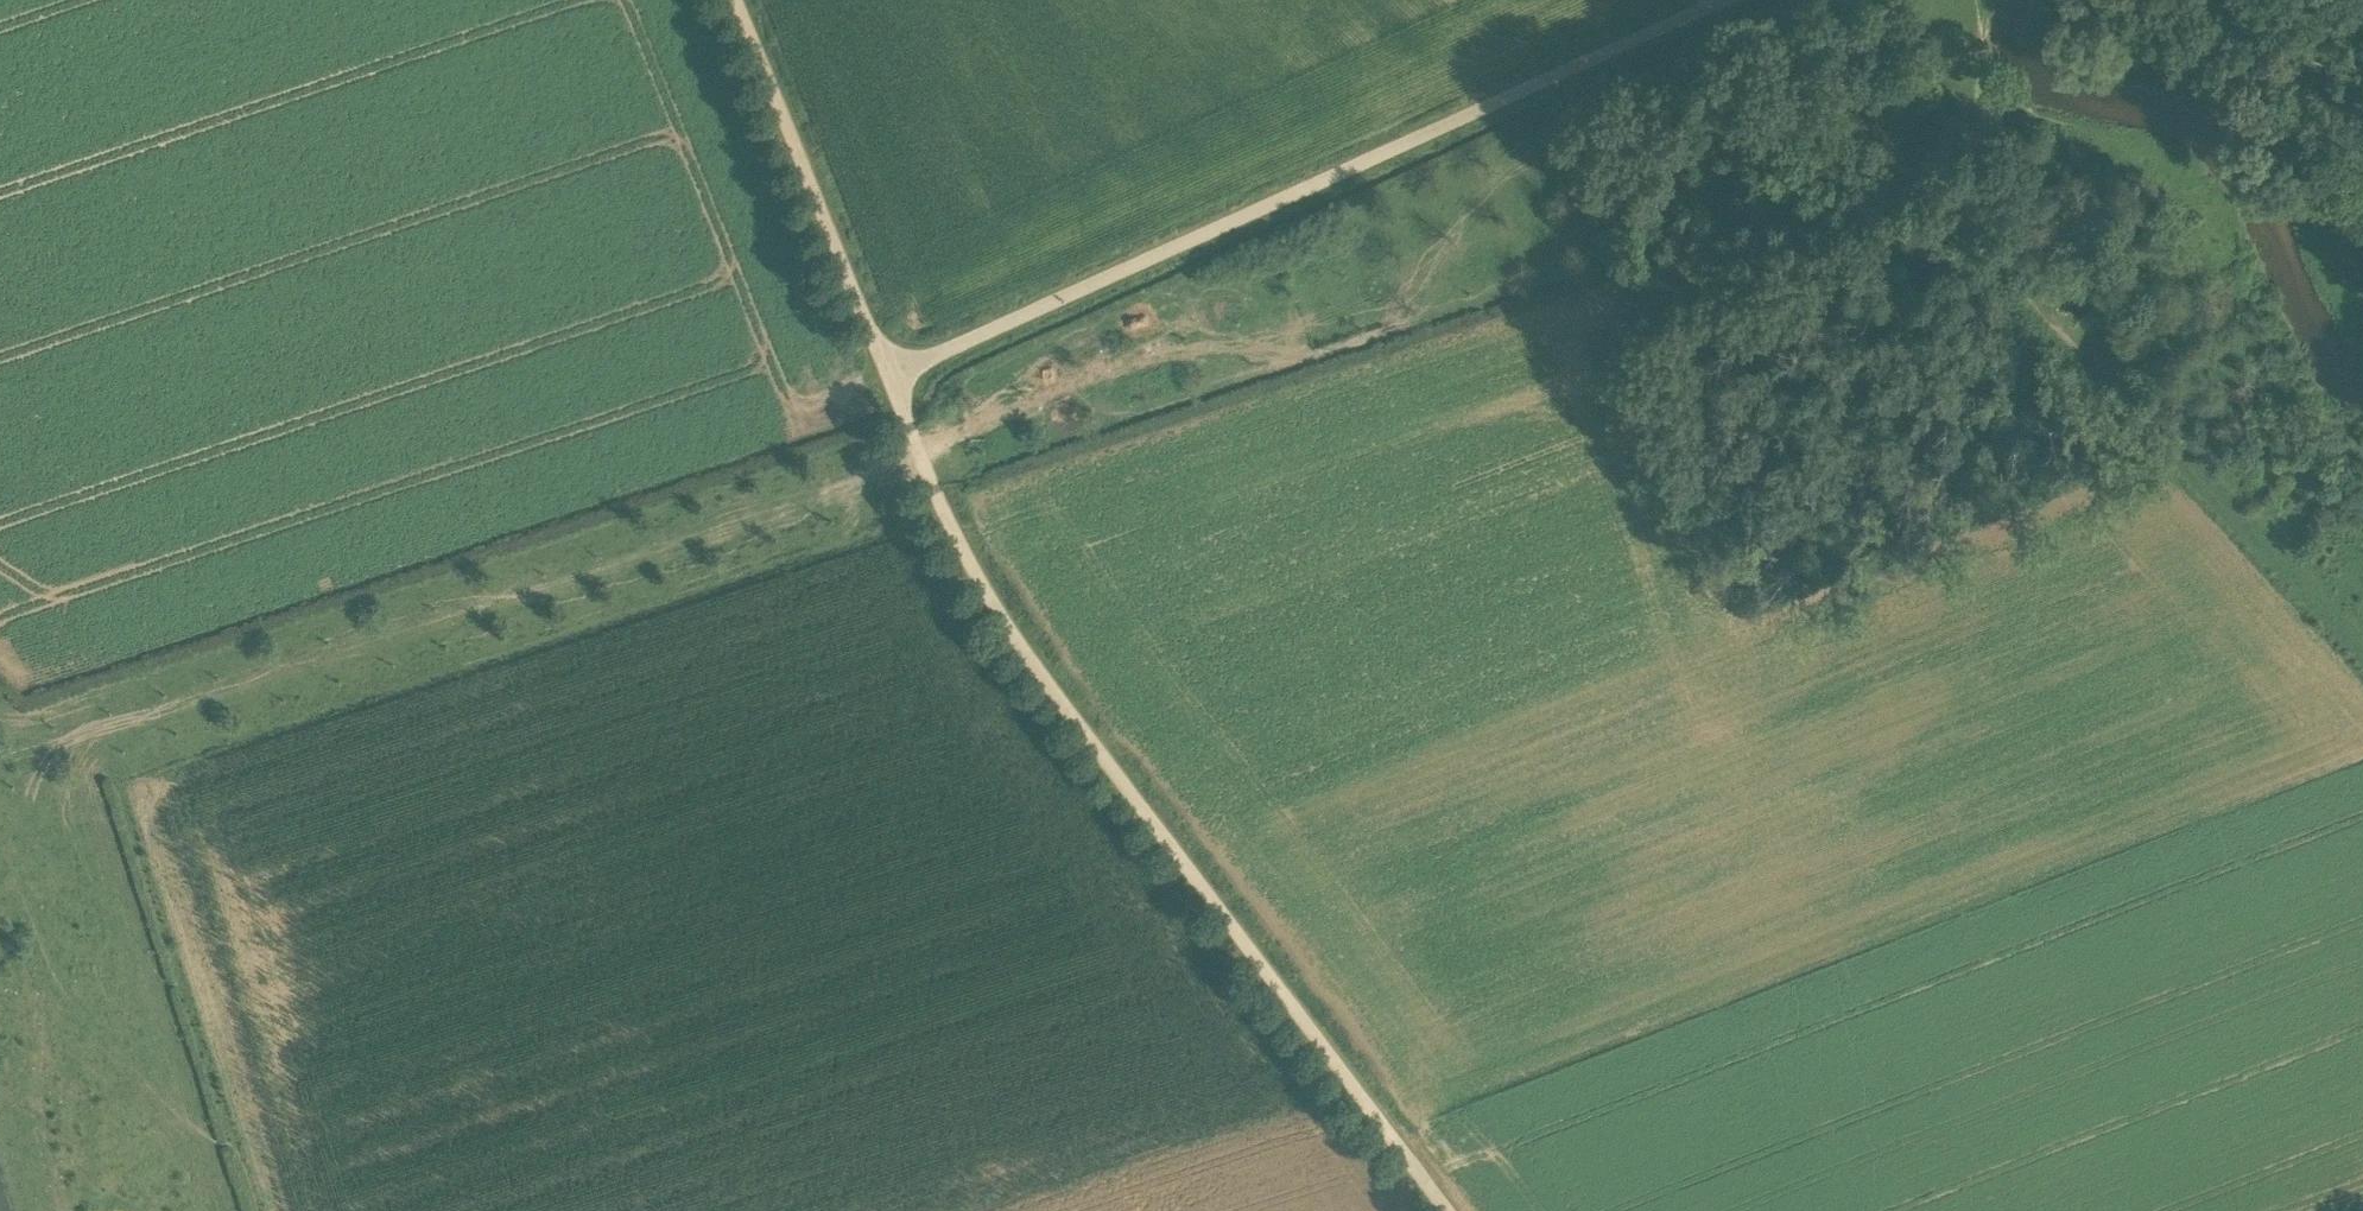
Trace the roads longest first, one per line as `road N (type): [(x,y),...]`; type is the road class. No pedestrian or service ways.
road 1 (unclassified): [(1440,1210),(998,623),(890,377)]
road 2 (unclassified): [(890,377),(1722,0)]
road 3 (track): [(83,734),(82,804),(223,1210)]
road 4 (unclassified): [(890,377),(737,0)]

